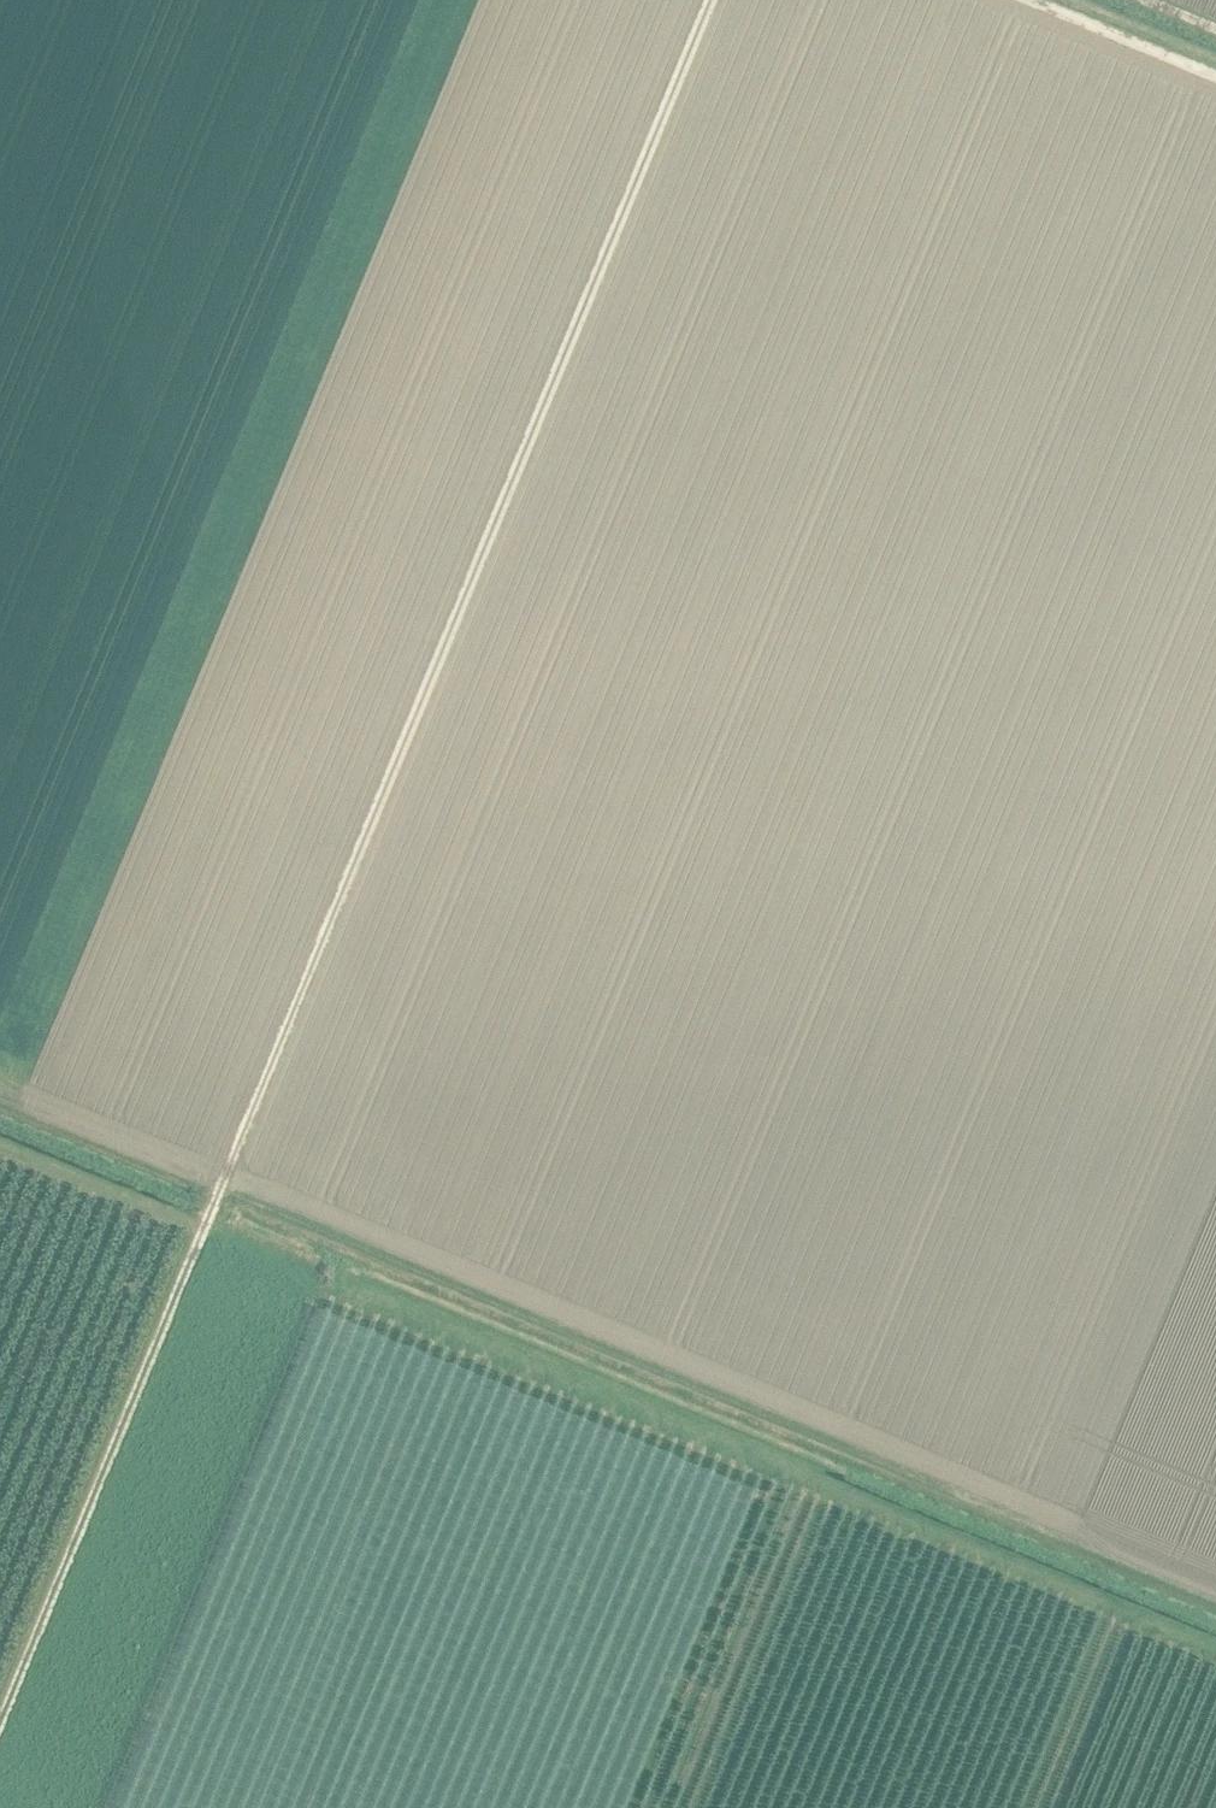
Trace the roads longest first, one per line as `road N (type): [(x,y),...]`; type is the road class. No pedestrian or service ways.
road 1 (track): [(1029,0),(1215,77)]

